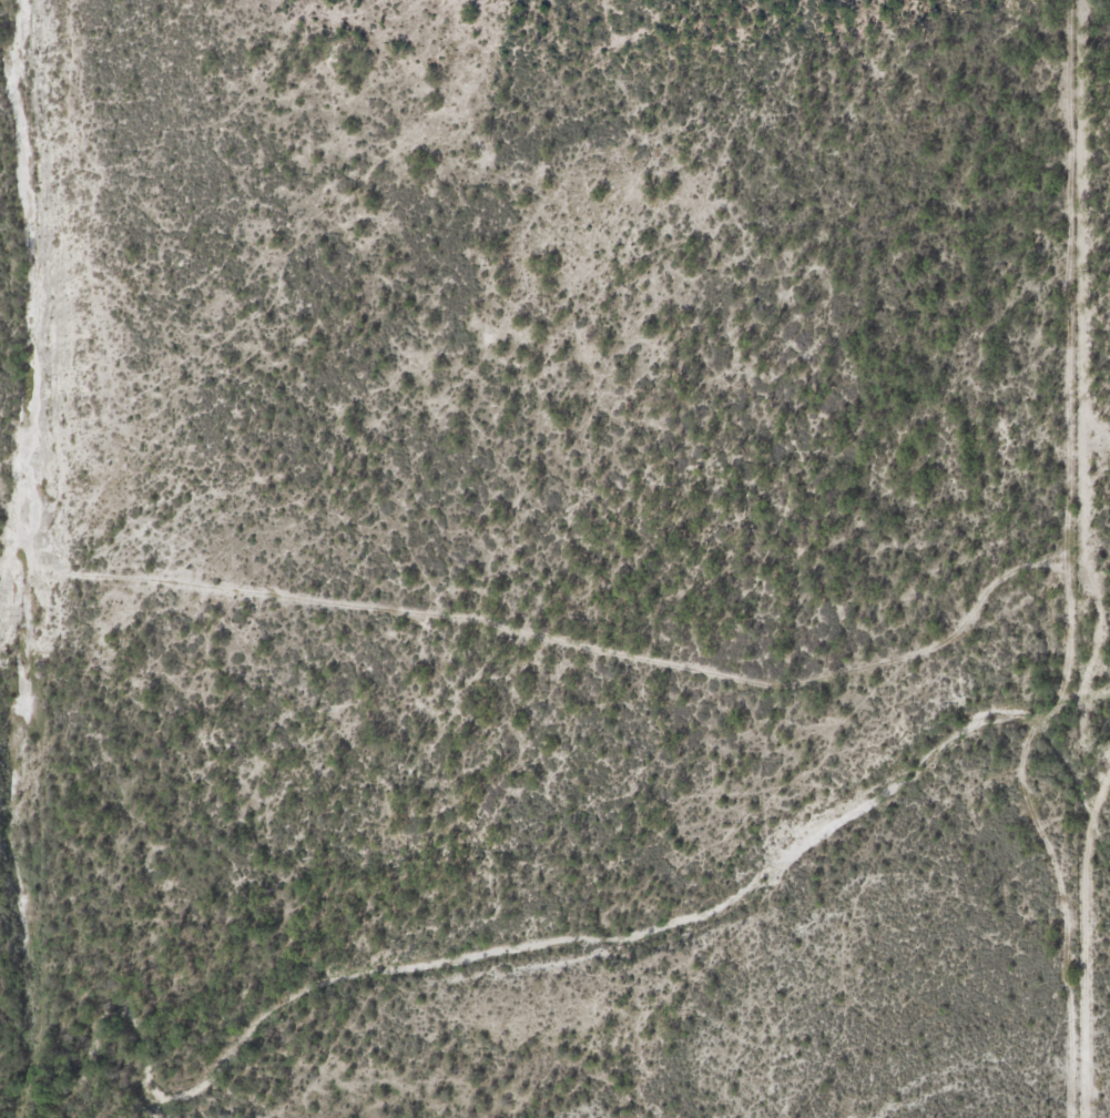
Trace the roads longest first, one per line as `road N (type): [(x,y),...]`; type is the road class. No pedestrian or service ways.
road 1 (residential): [(0,566),(370,603),(489,620),(737,678),(816,679),(915,659),(972,637),(1069,578)]

